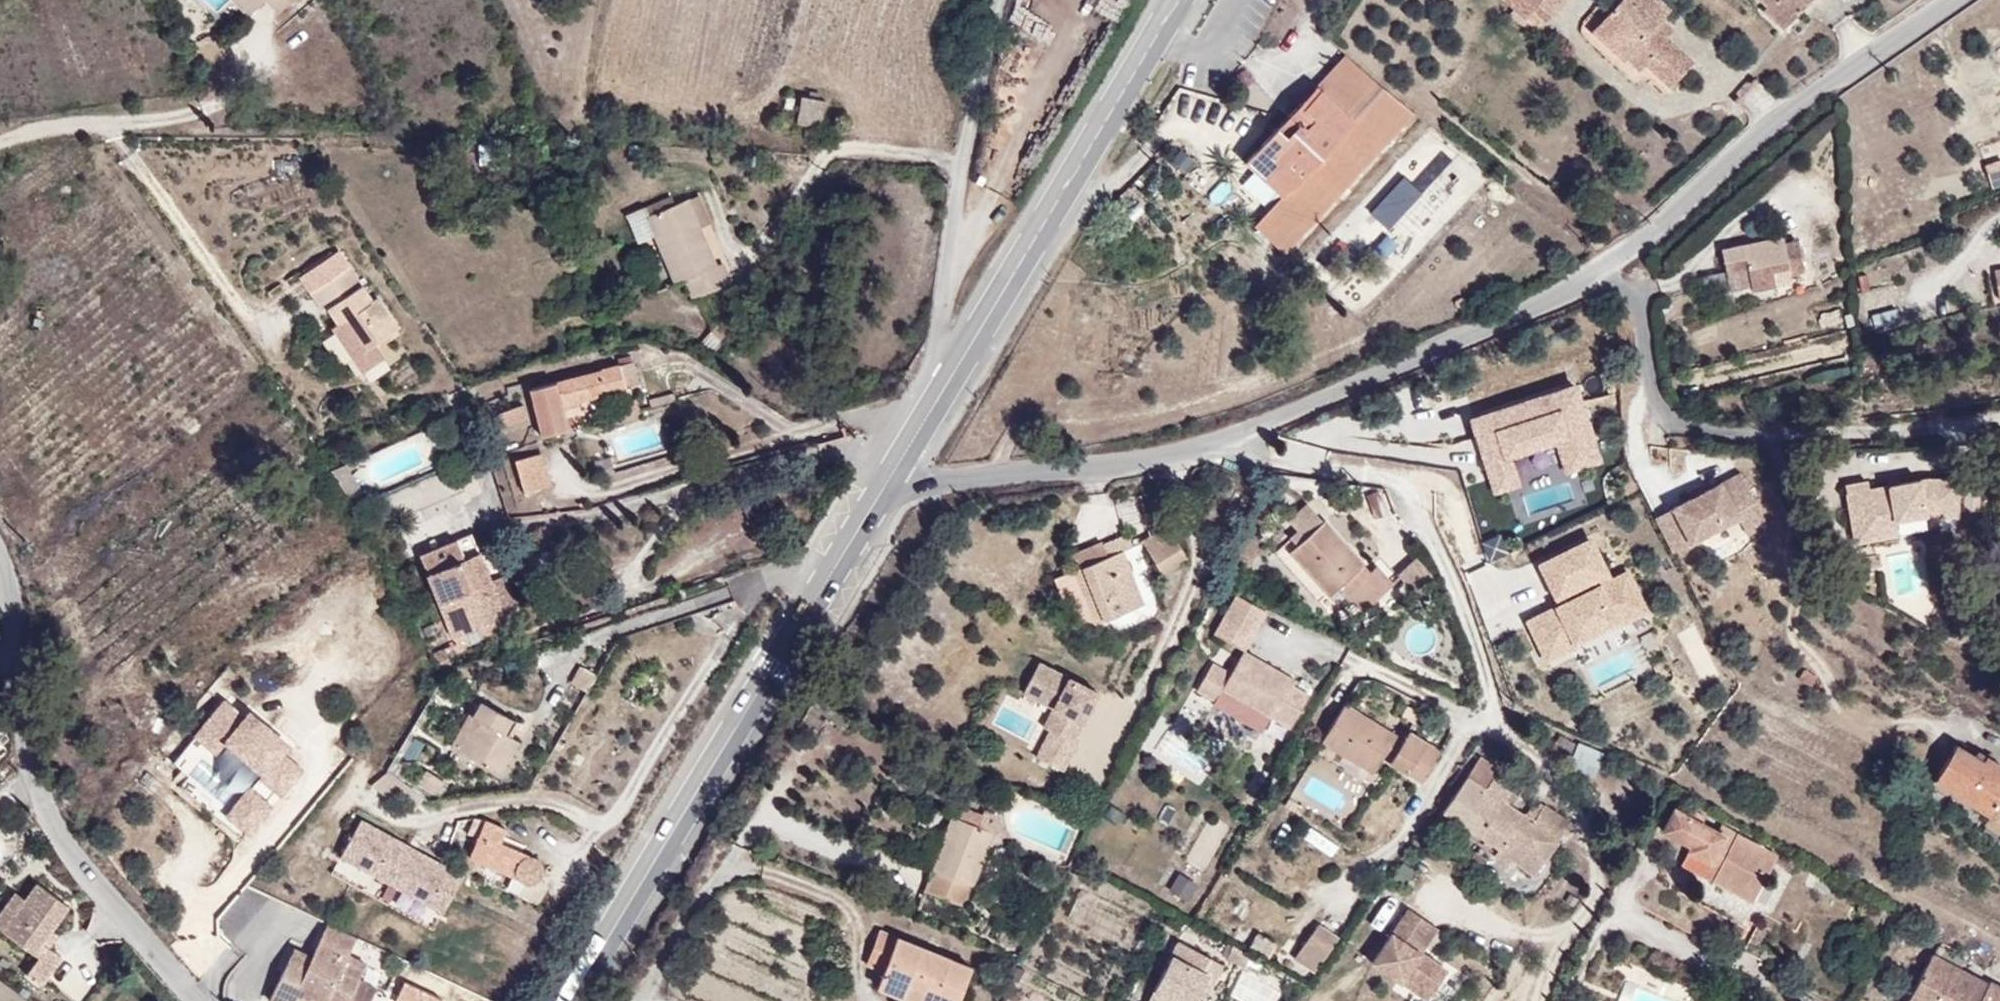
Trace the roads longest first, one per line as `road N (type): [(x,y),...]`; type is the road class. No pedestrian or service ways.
road 1 (unclassified): [(1611,261),(1209,446),(924,485),(892,474)]
road 2 (primary): [(572,1000),(892,474)]
road 3 (unclassified): [(1611,261),(1646,313),(1648,402),(1698,424),(1763,434),(1896,436),(1999,418)]
road 4 (residential): [(192,1000),(25,792),(0,566)]
road 5 (primary): [(954,372),(1178,0)]
road 6 (unclassified): [(1945,0),(1738,153),(1611,261)]
road 7 (residential): [(954,372),(939,361),(938,329),(960,166),(1005,0)]

